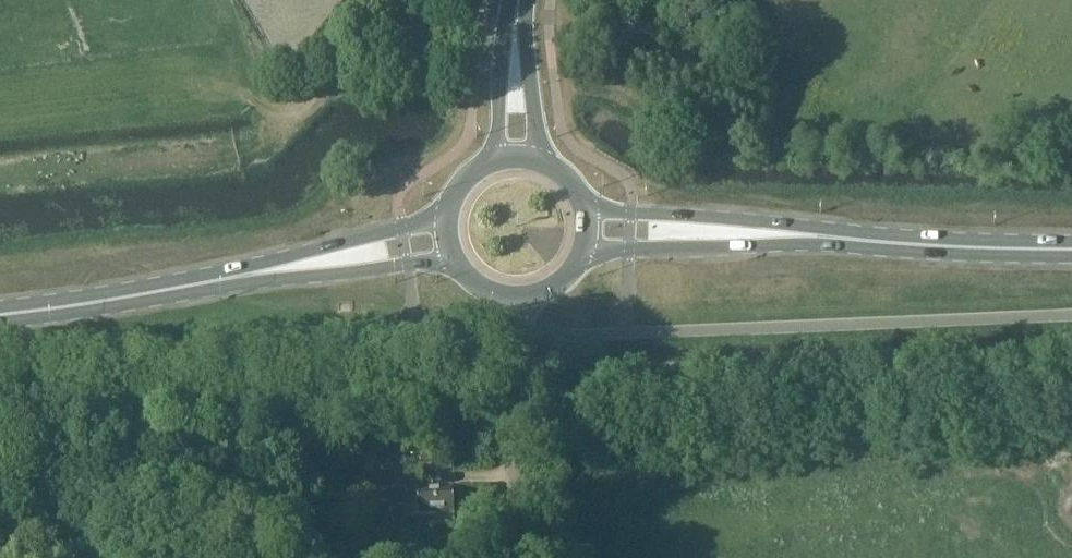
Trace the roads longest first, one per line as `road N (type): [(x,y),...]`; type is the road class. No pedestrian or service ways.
road 1 (primary): [(577,254),(857,240)]
road 2 (primary): [(857,240),(784,222),(580,208)]
road 3 (primary): [(210,282),(408,265),(466,270)]
road 4 (primary): [(454,211),(210,282)]
road 5 (primary): [(857,240),(1071,248)]
road 6 (primary): [(0,314),(210,282)]
road 7 (tertiary): [(545,168),(523,0)]
road 8 (tertiary): [(512,0),(490,167)]
road 9 (primary): [(466,270),(489,287),(517,293),(556,281),(577,254)]

